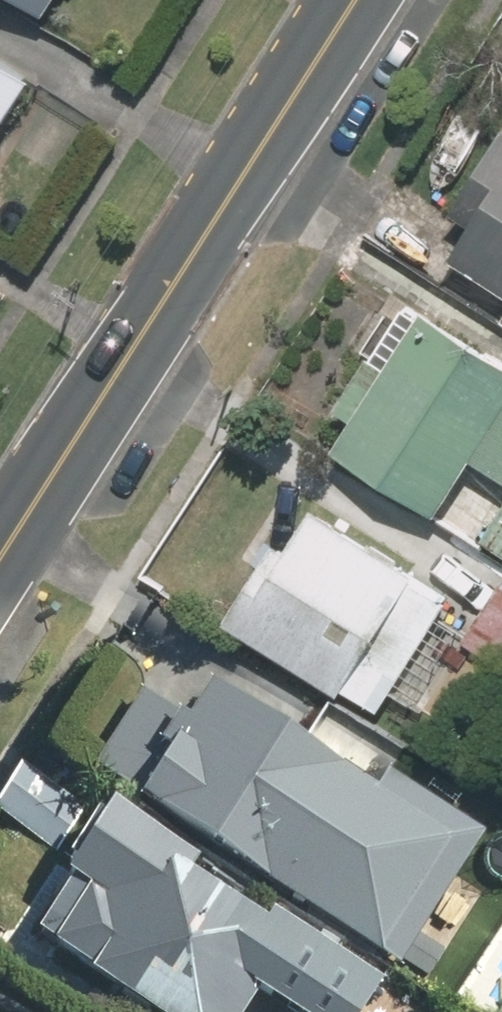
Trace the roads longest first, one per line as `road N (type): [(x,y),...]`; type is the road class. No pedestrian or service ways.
road 1 (tertiary): [(0,558),(353,0)]

